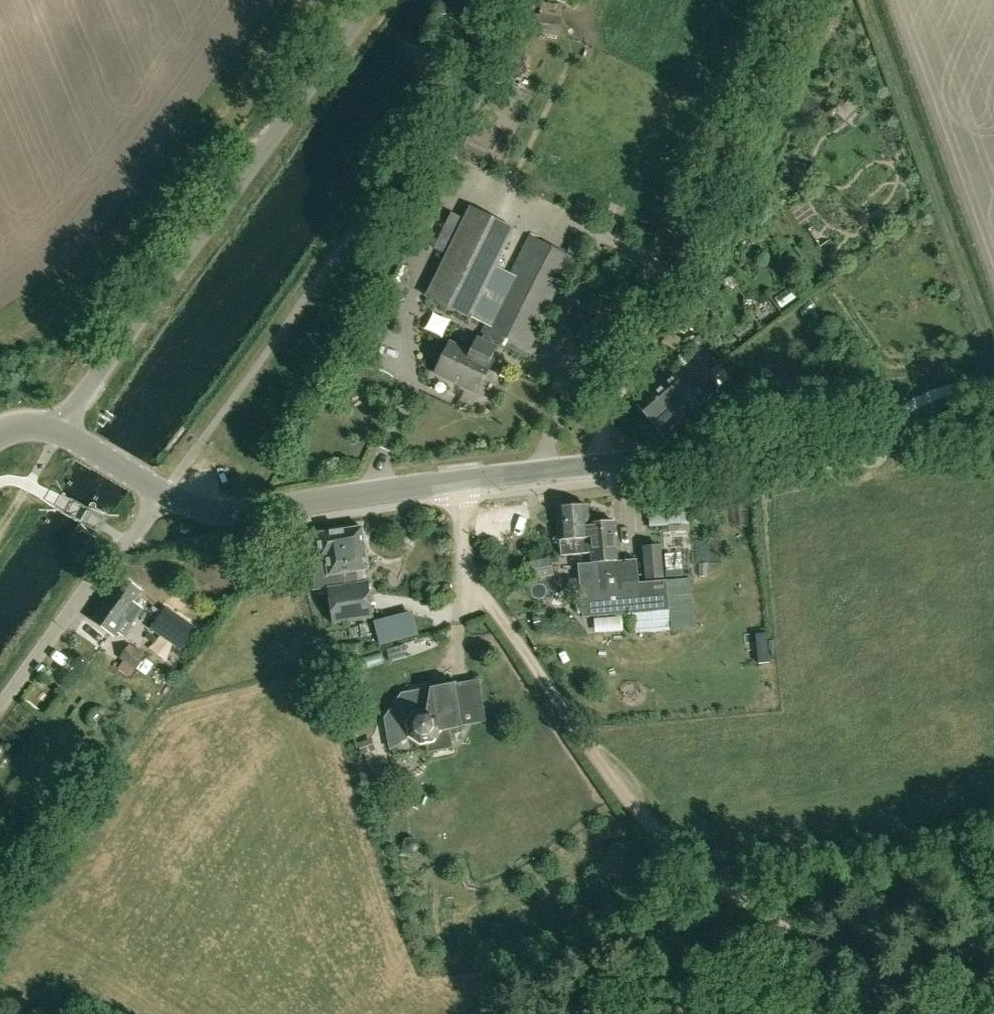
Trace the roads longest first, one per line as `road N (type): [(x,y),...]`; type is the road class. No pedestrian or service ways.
road 1 (secondary): [(164,491),(236,512),(522,471),(993,428)]
road 2 (track): [(949,1013),(768,919),(648,825),(568,725),(474,580),(457,499)]
road 3 (unclassified): [(60,431),(369,0)]
road 4 (track): [(805,0),(594,464)]
road 5 (unclassified): [(0,707),(164,491)]
road 6 (secondary): [(60,431),(164,491)]

